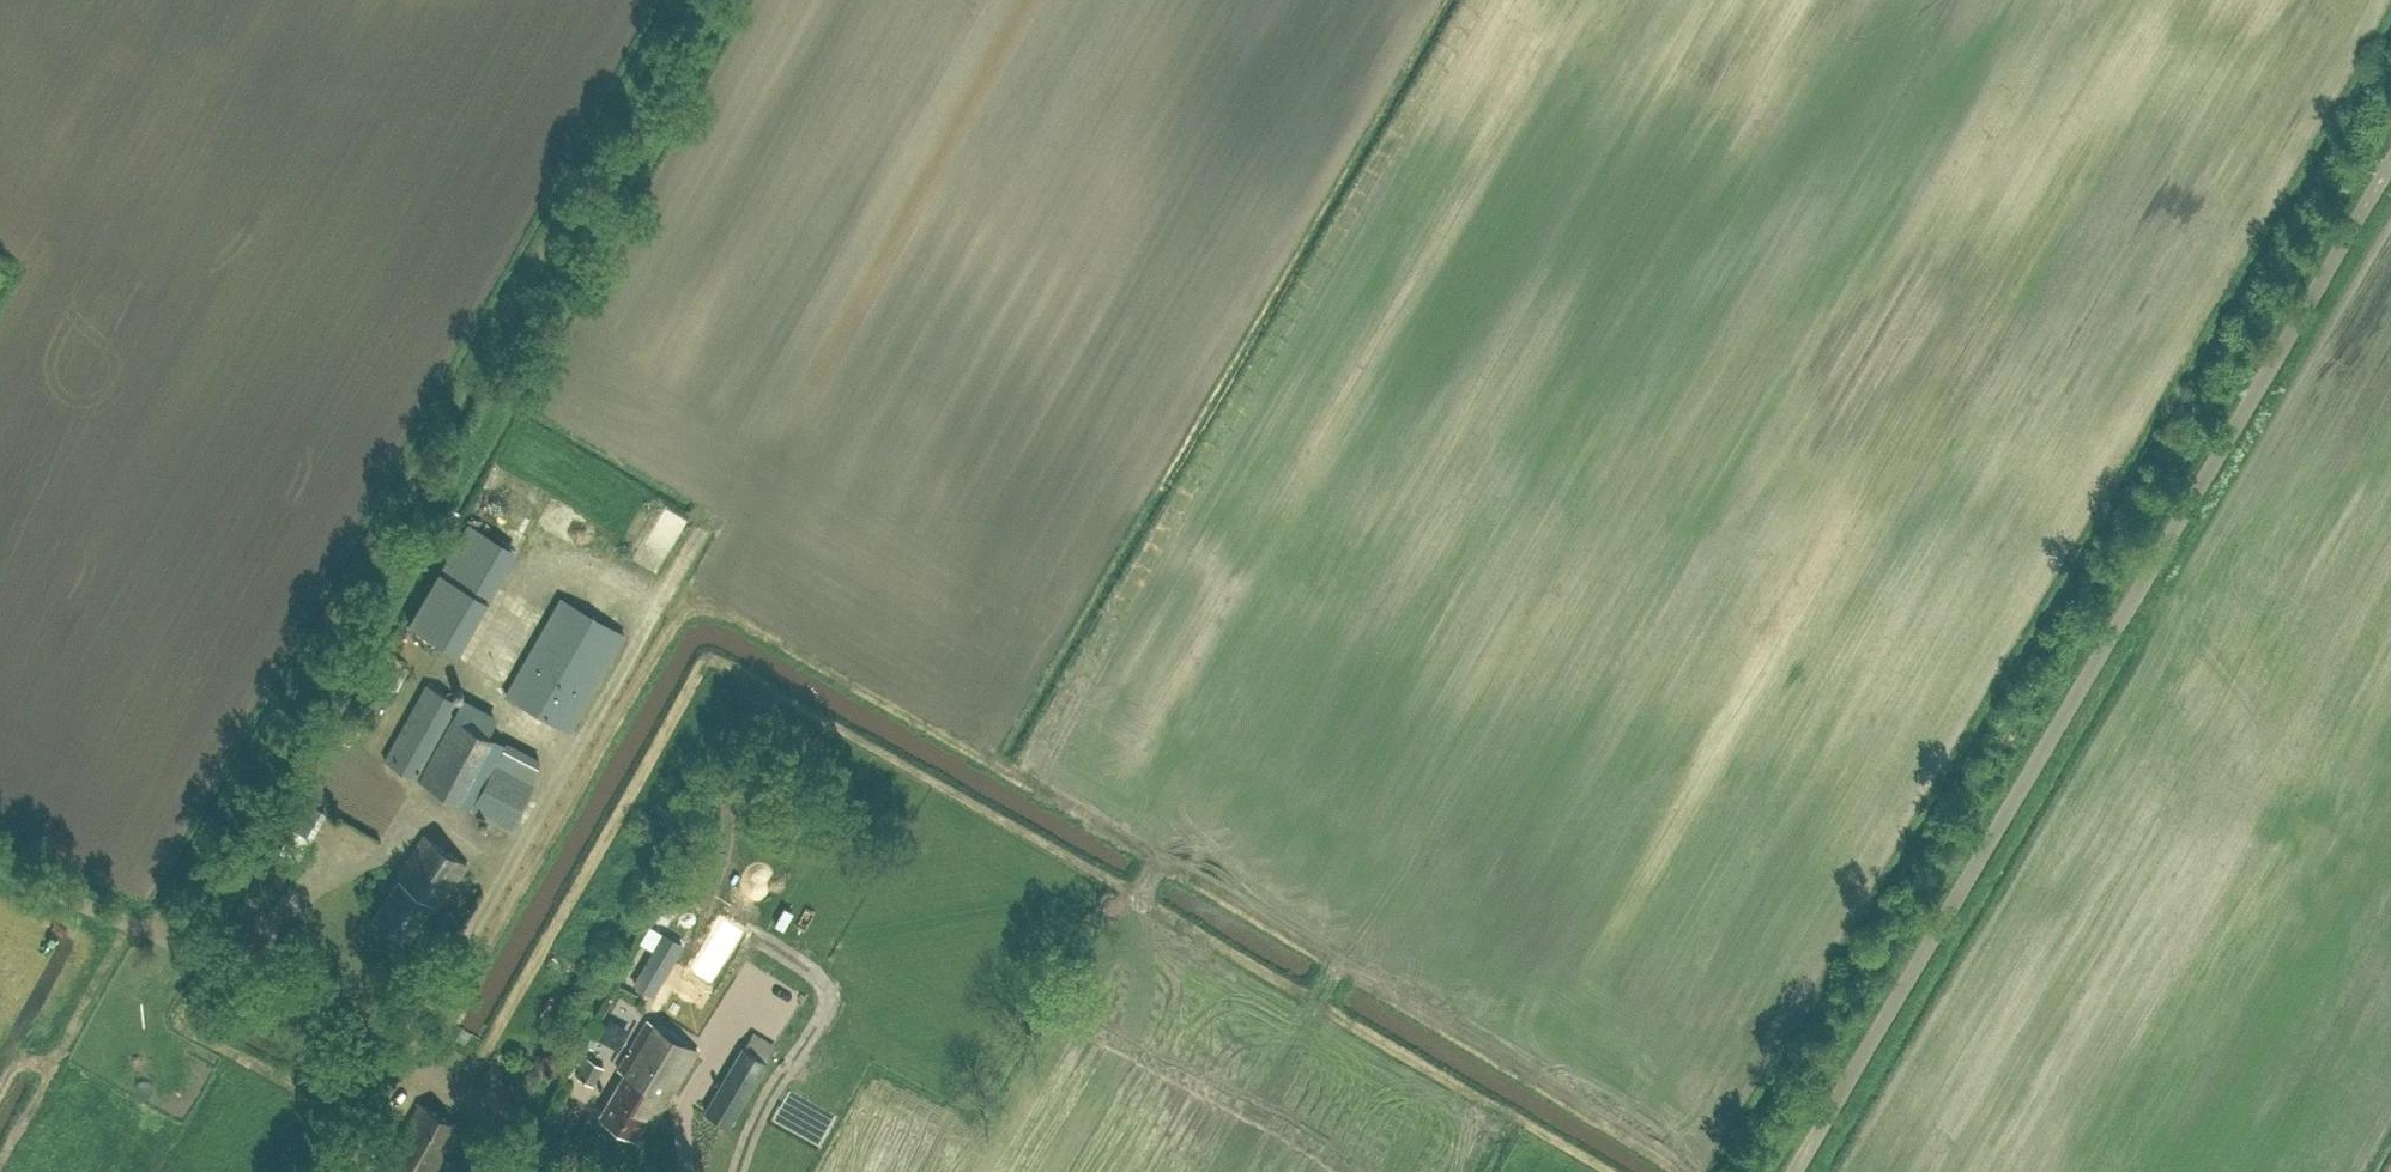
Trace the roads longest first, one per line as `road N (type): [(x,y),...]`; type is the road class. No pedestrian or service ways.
road 1 (unclassified): [(1793,1171),(2390,159)]
road 2 (track): [(155,935),(678,0)]
road 3 (unclassified): [(570,1171),(469,1099),(286,993),(0,866)]

